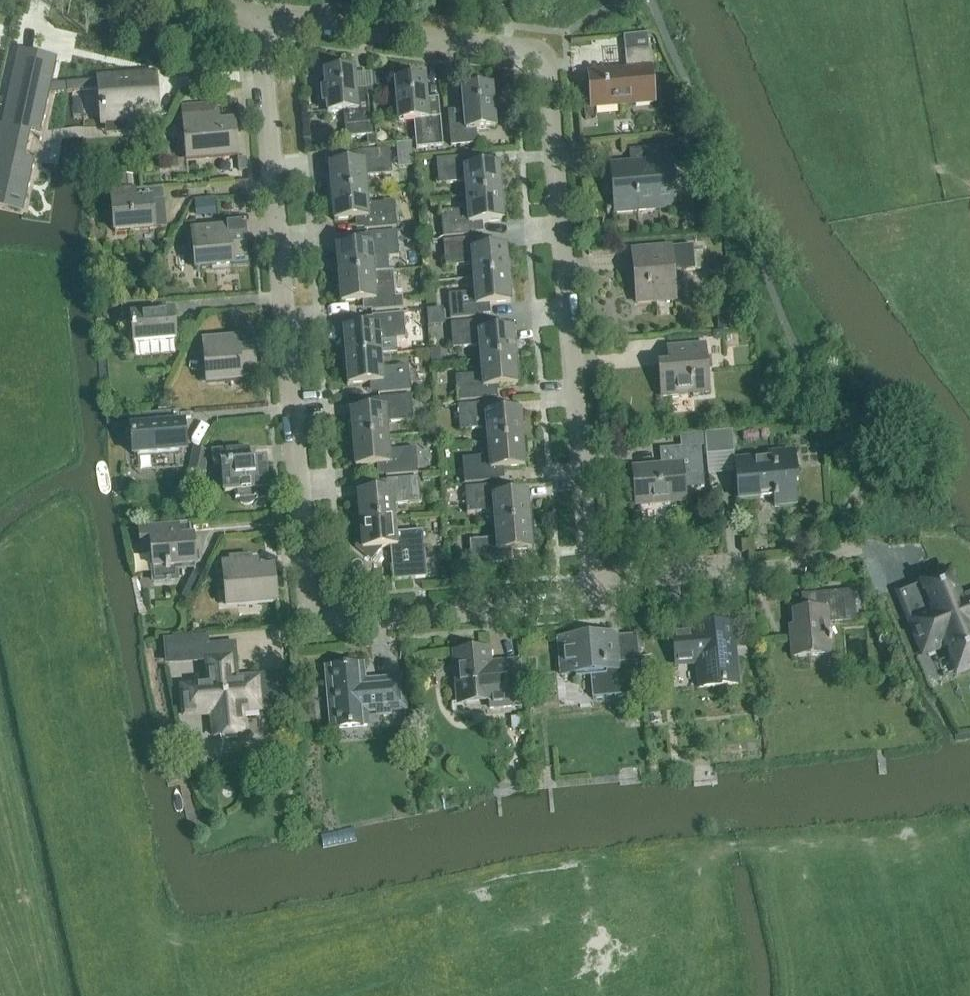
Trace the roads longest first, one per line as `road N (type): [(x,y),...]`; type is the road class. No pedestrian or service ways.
road 1 (residential): [(593,582),(594,600),(312,625),(258,17)]
road 2 (residential): [(593,582),(542,60),(526,51),(258,17)]
road 3 (residential): [(593,582),(794,570),(855,549)]

